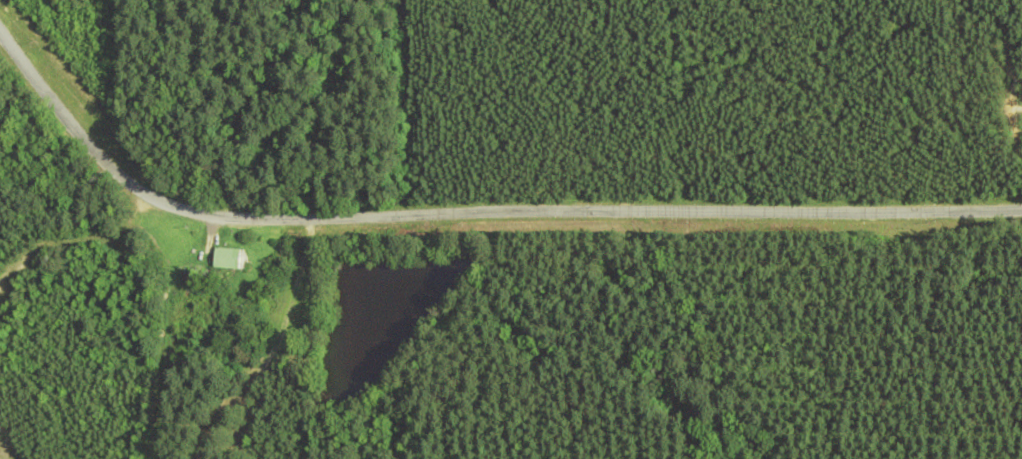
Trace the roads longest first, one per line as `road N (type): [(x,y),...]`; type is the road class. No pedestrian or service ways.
road 1 (residential): [(0,30),(109,166),(144,193),(204,214),(310,220),(1021,209)]

